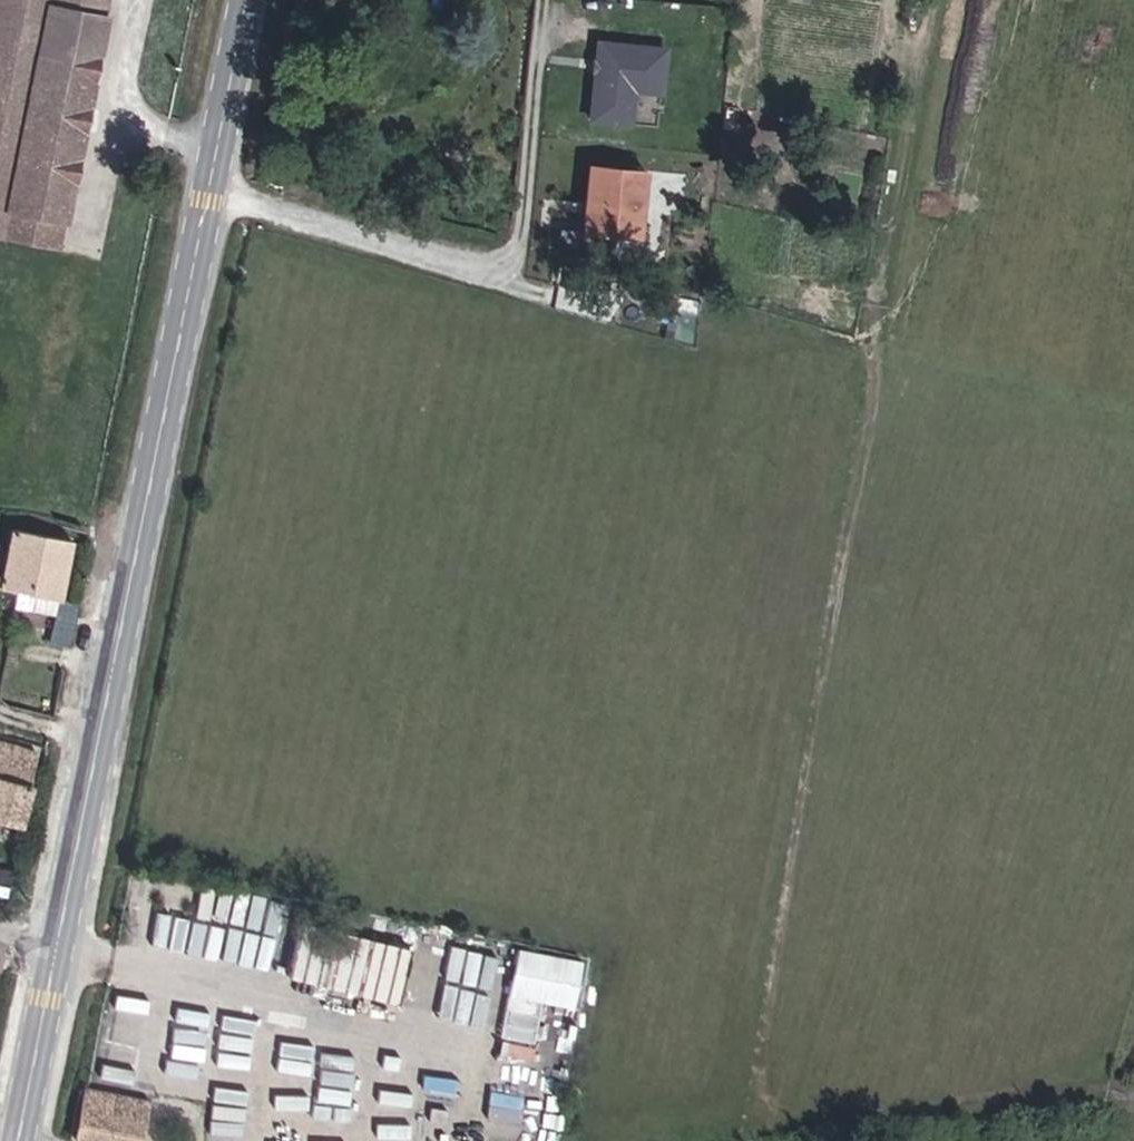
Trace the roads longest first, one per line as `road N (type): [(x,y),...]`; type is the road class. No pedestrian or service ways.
road 1 (track): [(1133,1101),(1080,1093),(832,1120),(761,1086),(883,373),(842,320),(518,268)]
road 2 (secondary): [(17,1140),(246,0)]

